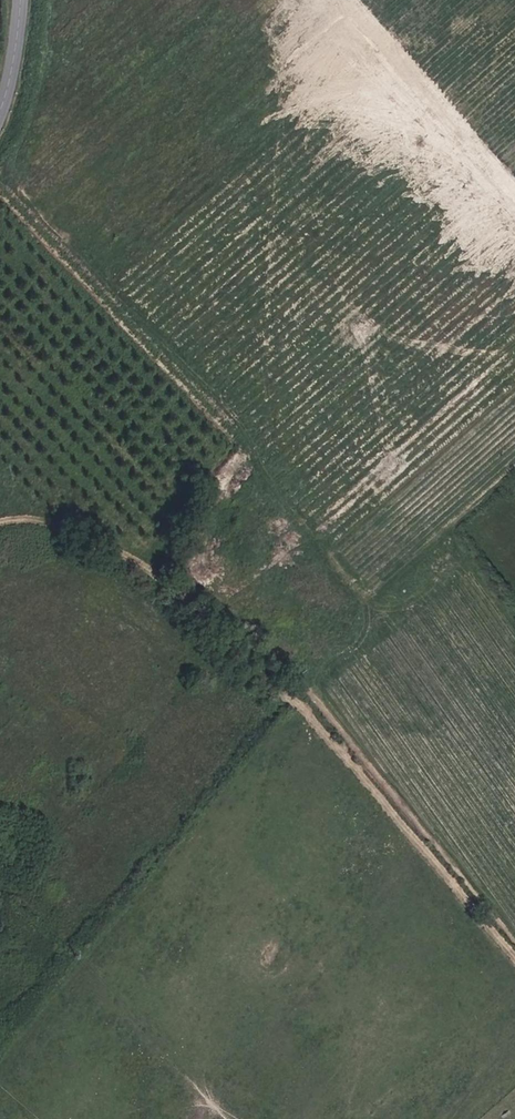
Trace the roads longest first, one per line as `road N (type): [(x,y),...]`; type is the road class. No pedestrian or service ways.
road 1 (tertiary): [(25,0),(0,122)]

